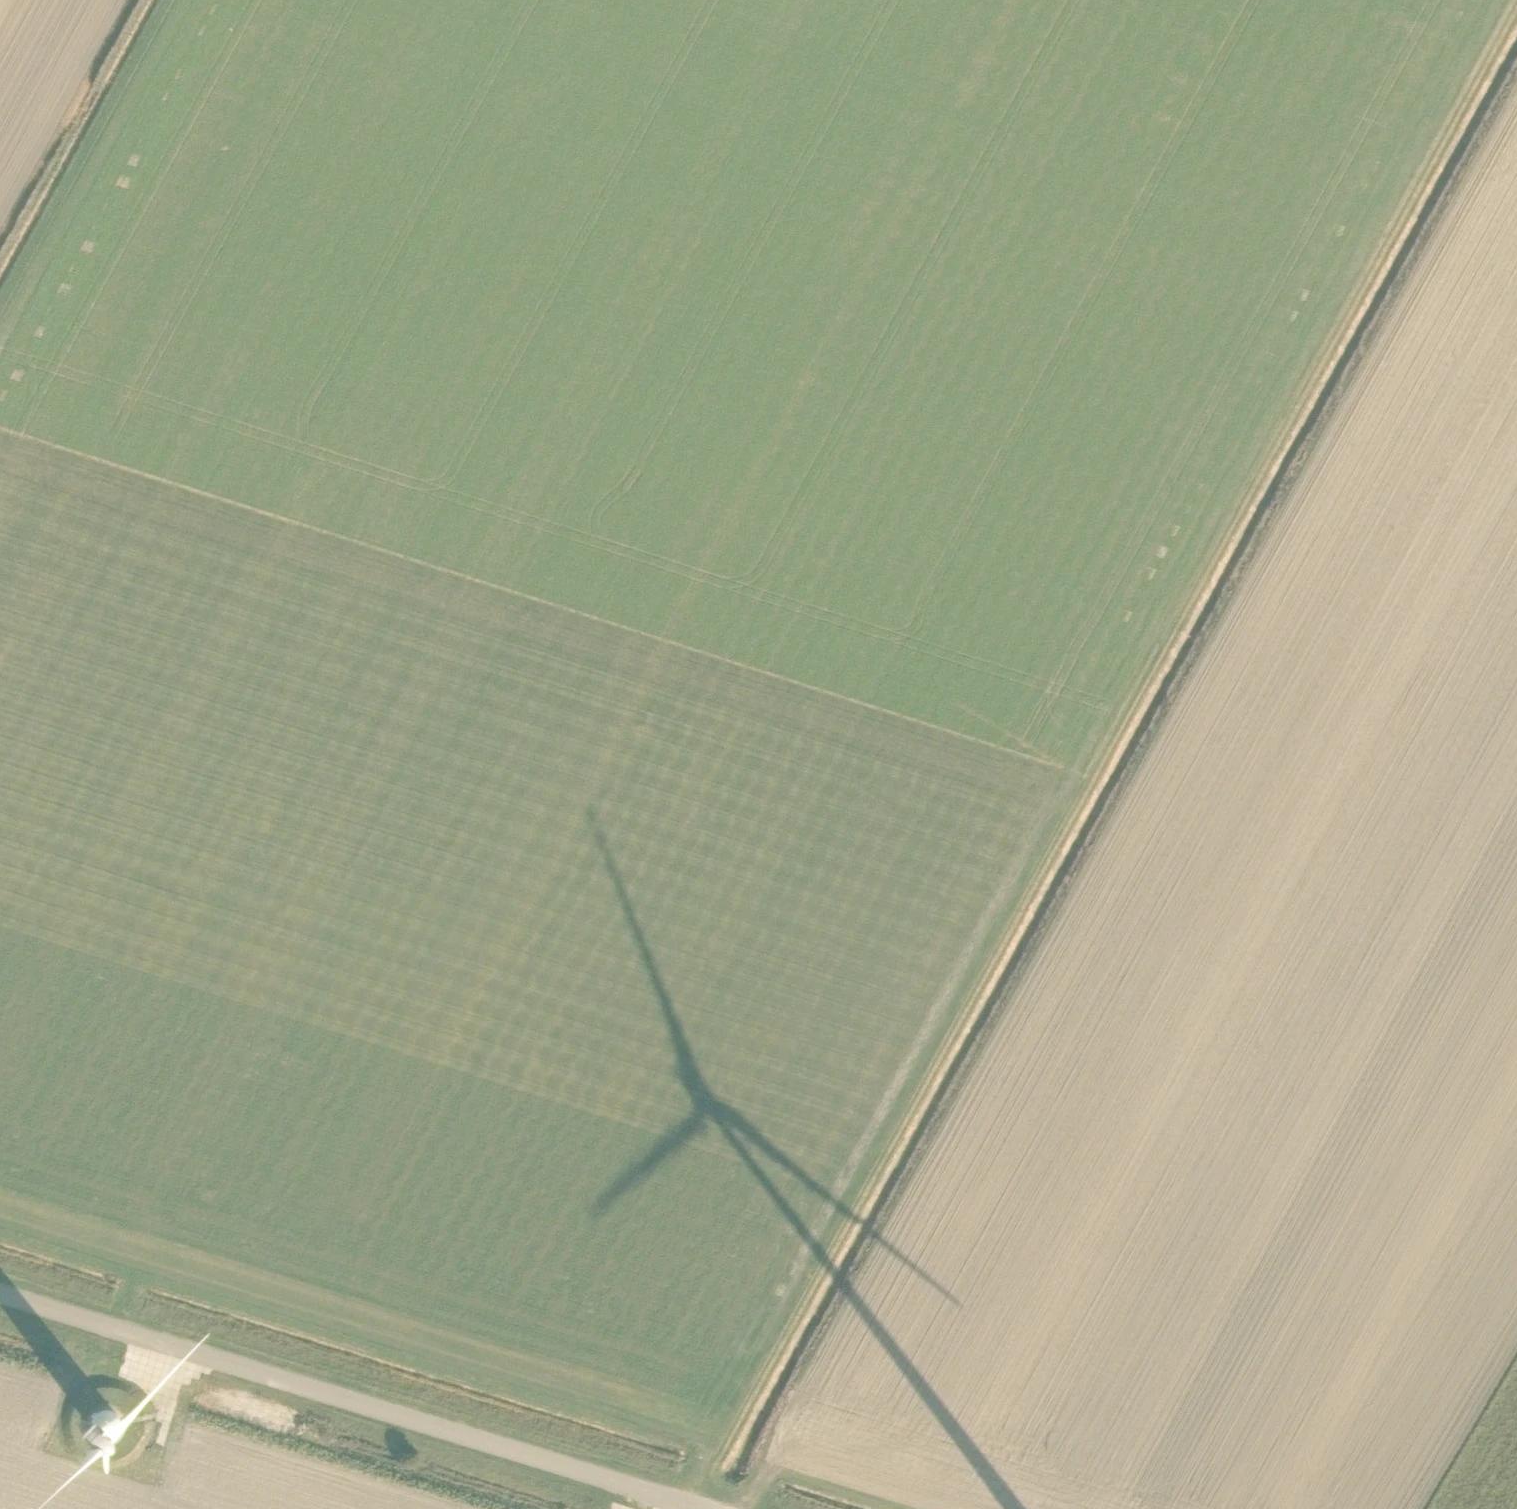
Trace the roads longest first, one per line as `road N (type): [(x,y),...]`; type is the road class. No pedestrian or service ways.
road 1 (unclassified): [(702,1508),(0,1294)]

